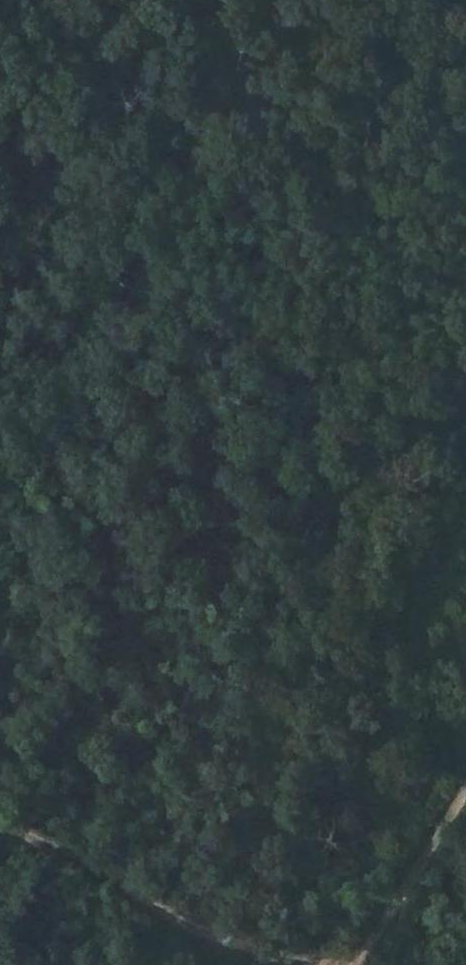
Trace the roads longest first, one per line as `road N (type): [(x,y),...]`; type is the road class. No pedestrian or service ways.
road 1 (track): [(465,791),(433,853),(345,964)]

